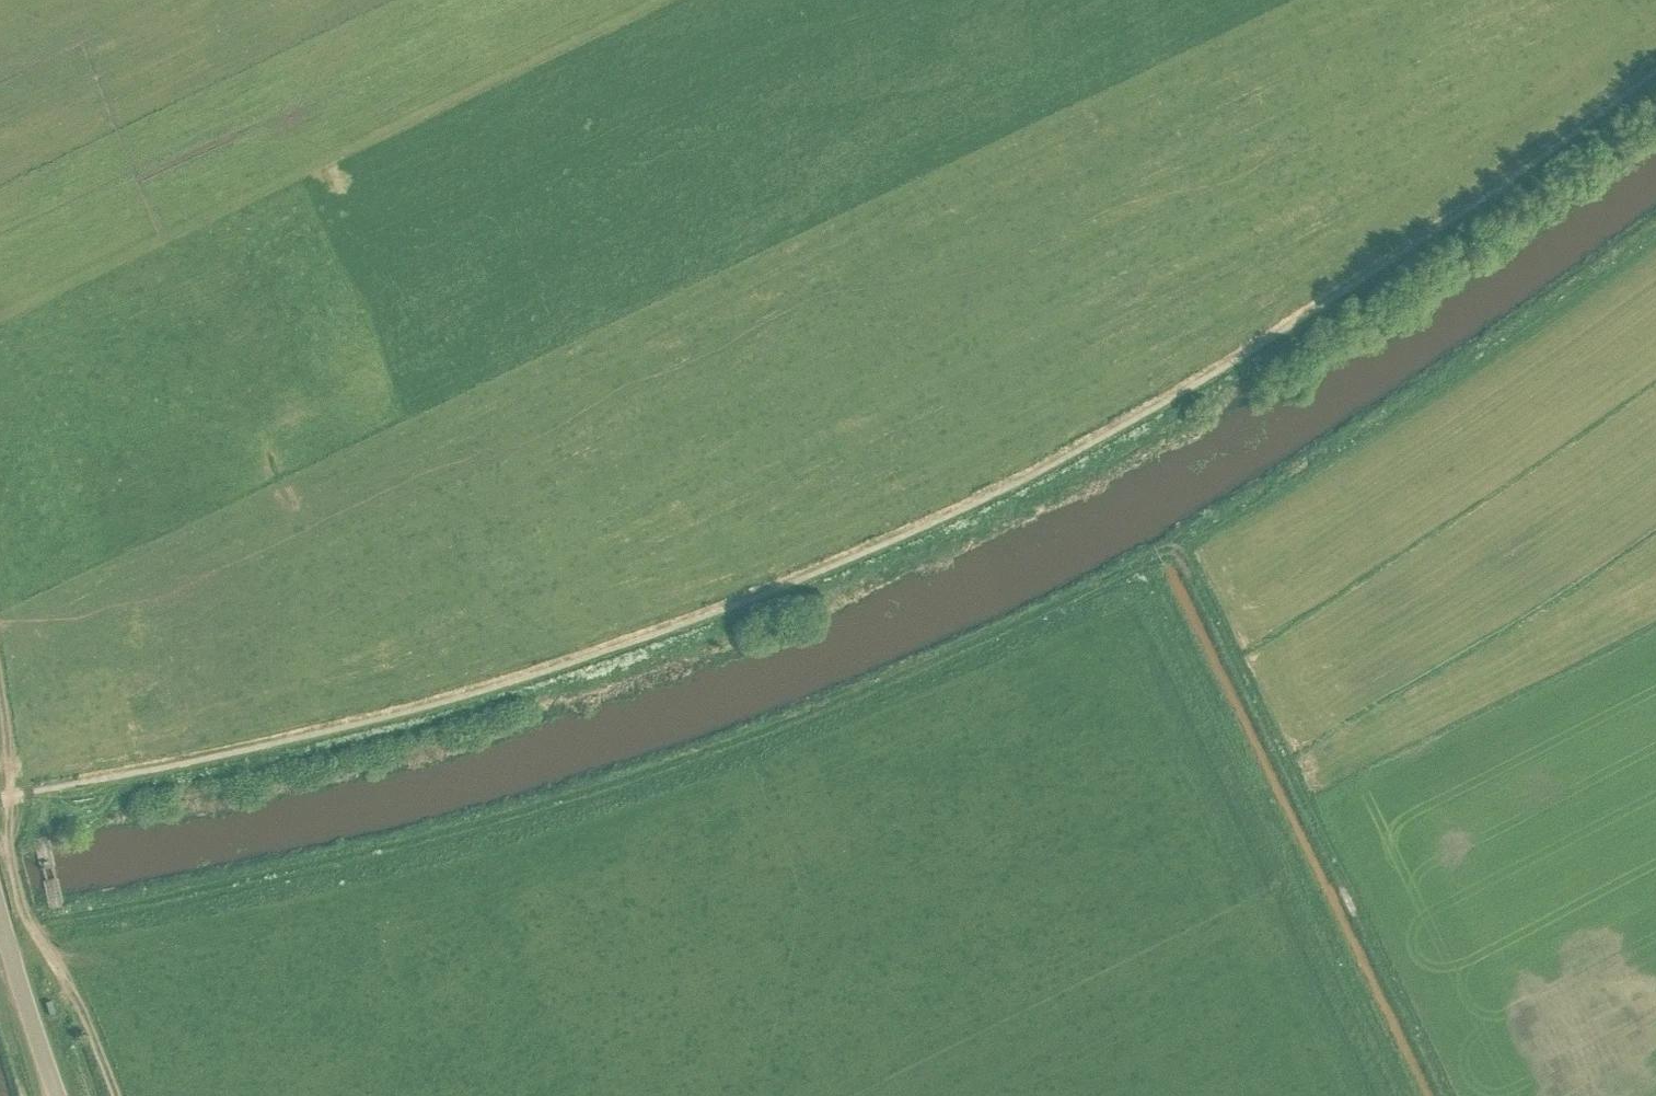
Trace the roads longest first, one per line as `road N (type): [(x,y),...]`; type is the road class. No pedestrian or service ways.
road 1 (unclassified): [(62,1095),(0,911)]

